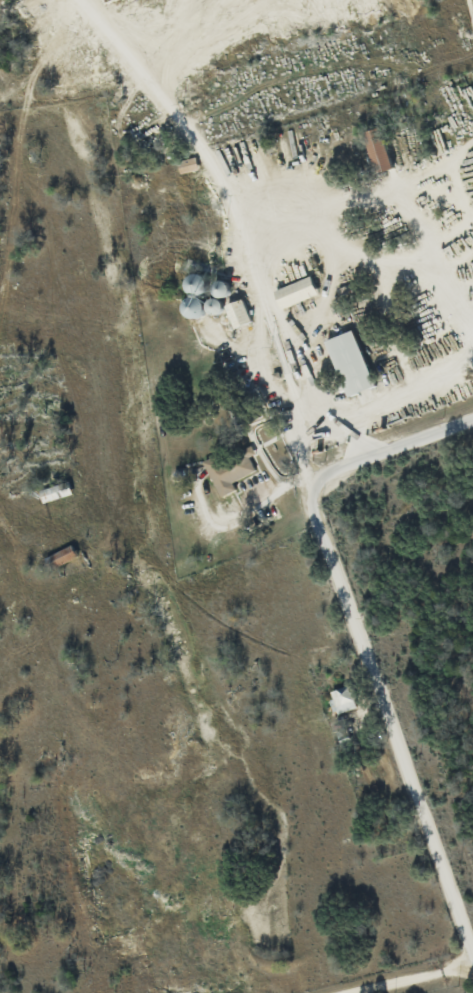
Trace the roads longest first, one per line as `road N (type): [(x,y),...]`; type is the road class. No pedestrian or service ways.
road 1 (tertiary): [(472,419),(310,485),(310,507),(472,955)]
road 2 (residential): [(472,962),(346,992)]

